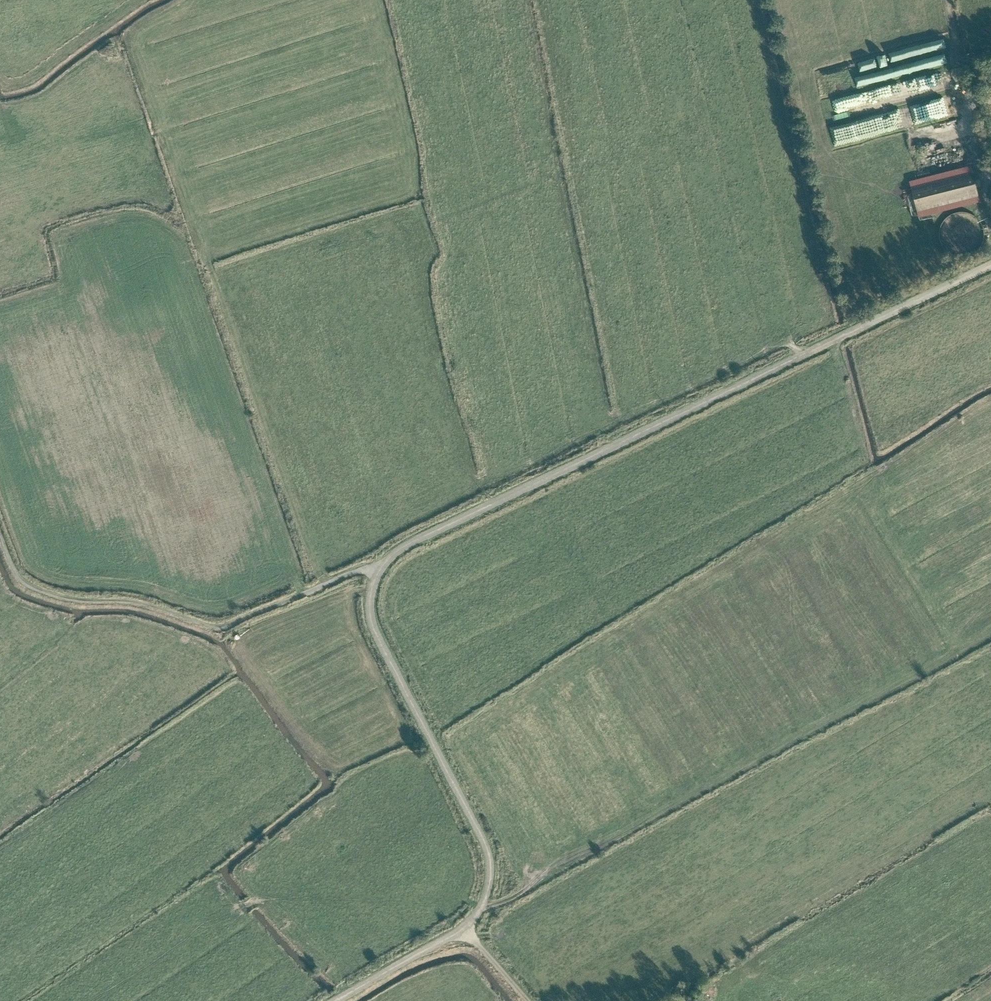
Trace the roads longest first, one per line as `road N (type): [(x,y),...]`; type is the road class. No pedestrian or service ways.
road 1 (unclassified): [(465,927),(480,909),(490,864),(375,639),(366,598),(375,567),(401,545),(990,266)]
road 2 (track): [(375,567),(228,624),(199,627),(137,603),(23,585),(0,543)]
road 3 (unclassified): [(337,1000),(465,927)]

